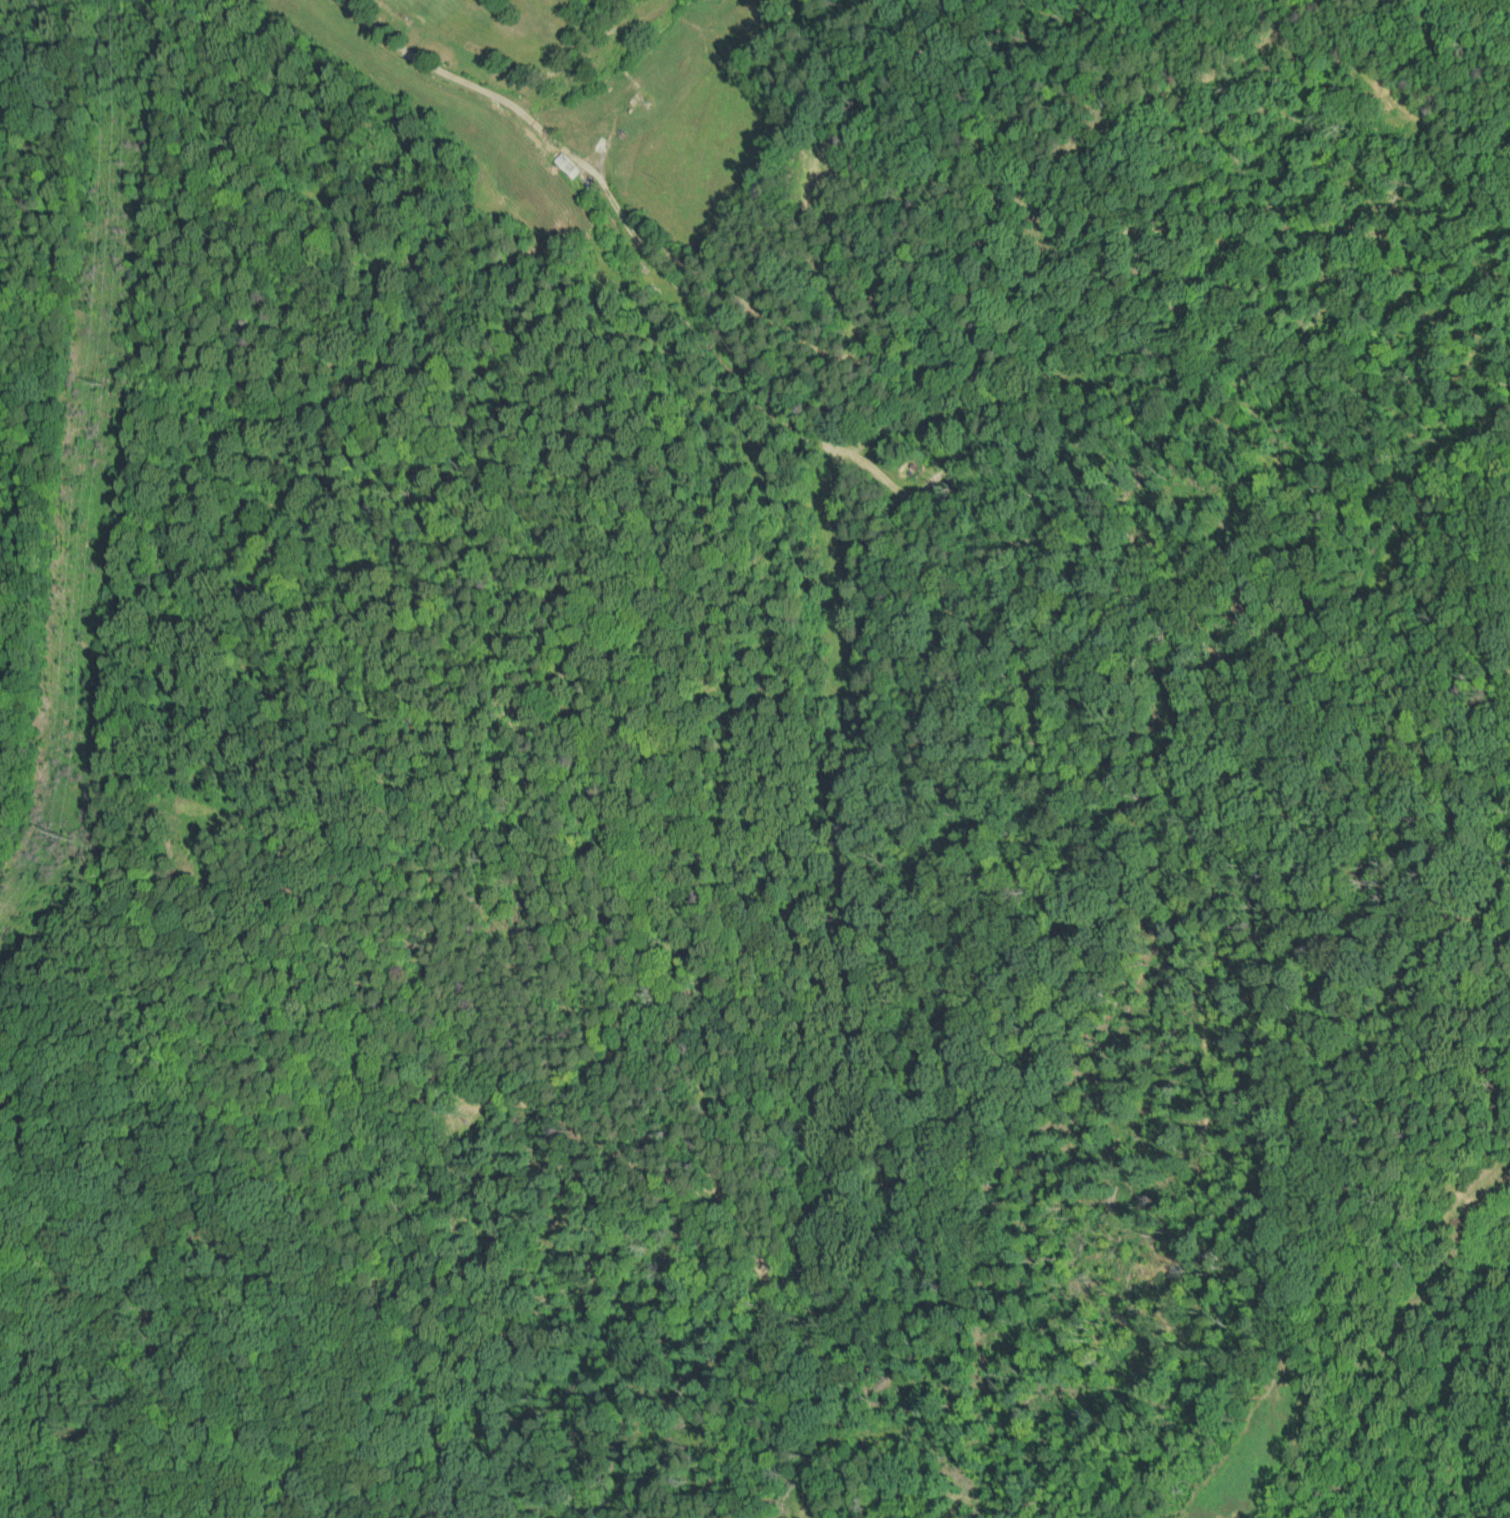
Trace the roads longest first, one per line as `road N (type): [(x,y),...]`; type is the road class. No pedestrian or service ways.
road 1 (residential): [(689,1517),(675,1476),(735,1275),(718,1193),(583,1013),(452,882),(398,855),(230,872),(176,828),(160,768),(122,730)]
road 2 (residential): [(515,945),(557,706),(616,538),(733,336),(817,252),(889,151),(897,79)]
road 3 (residential): [(698,1397),(507,1320)]

